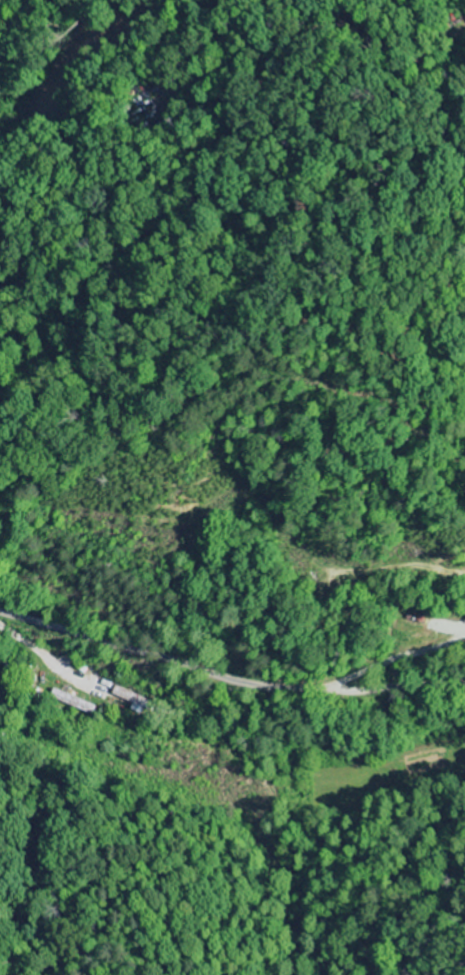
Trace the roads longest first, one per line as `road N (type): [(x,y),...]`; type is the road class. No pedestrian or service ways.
road 1 (residential): [(0,611),(257,684),(344,690),(464,683)]

